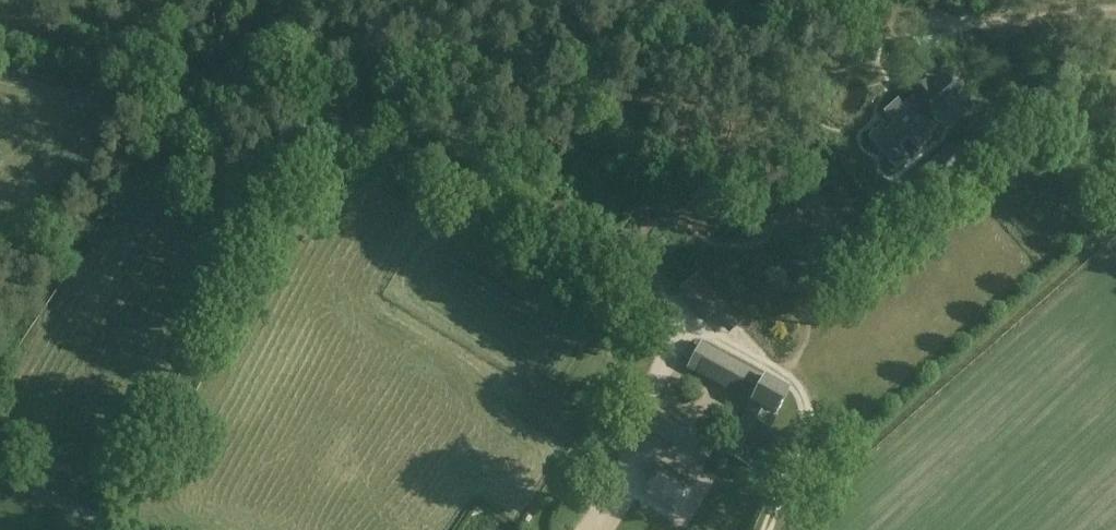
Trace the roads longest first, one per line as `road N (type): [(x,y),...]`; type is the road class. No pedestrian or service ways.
road 1 (track): [(1115,12),(905,28),(891,37),(873,97)]
road 2 (unclassified): [(128,529),(0,472)]

